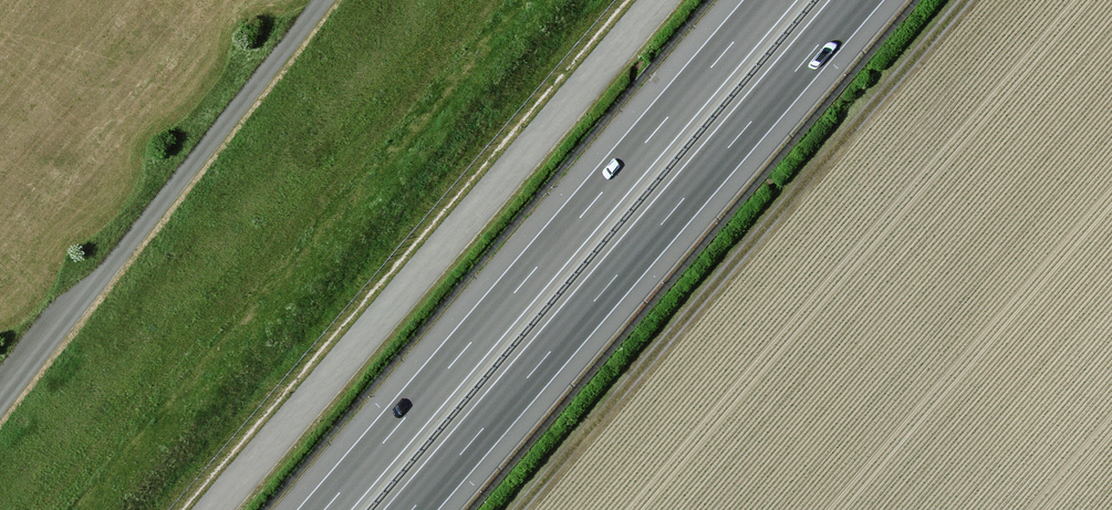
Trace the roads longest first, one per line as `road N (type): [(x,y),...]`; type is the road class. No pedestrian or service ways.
road 1 (tertiary): [(215,509),(660,0)]
road 2 (track): [(964,0),(519,509)]
road 3 (motorway): [(412,509),(857,0)]
road 4 (motorway): [(770,0),(325,509)]

